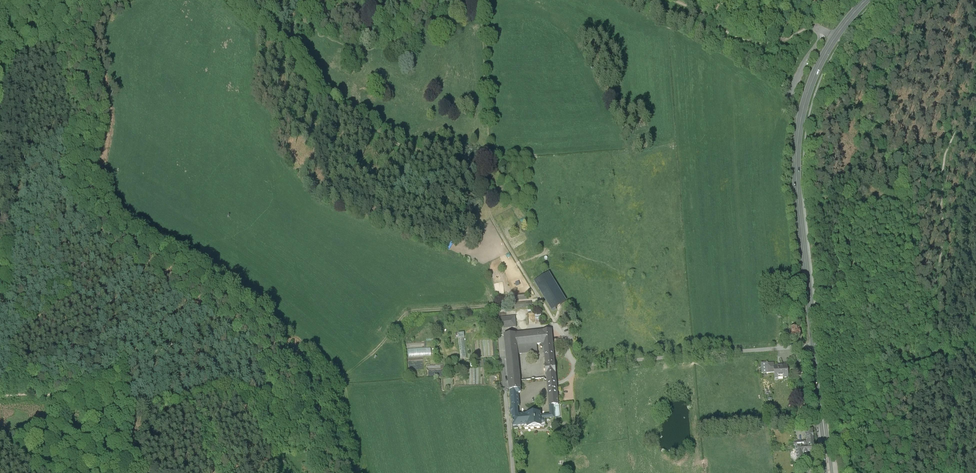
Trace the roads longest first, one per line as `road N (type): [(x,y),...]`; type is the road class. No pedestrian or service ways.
road 1 (primary): [(829,472),(797,143),(818,66),(867,0)]
road 2 (track): [(557,327),(478,180),(334,107),(233,0)]
road 3 (track): [(823,32),(811,25),(773,43),(753,42),(673,0)]
road 4 (track): [(287,355),(347,472)]

